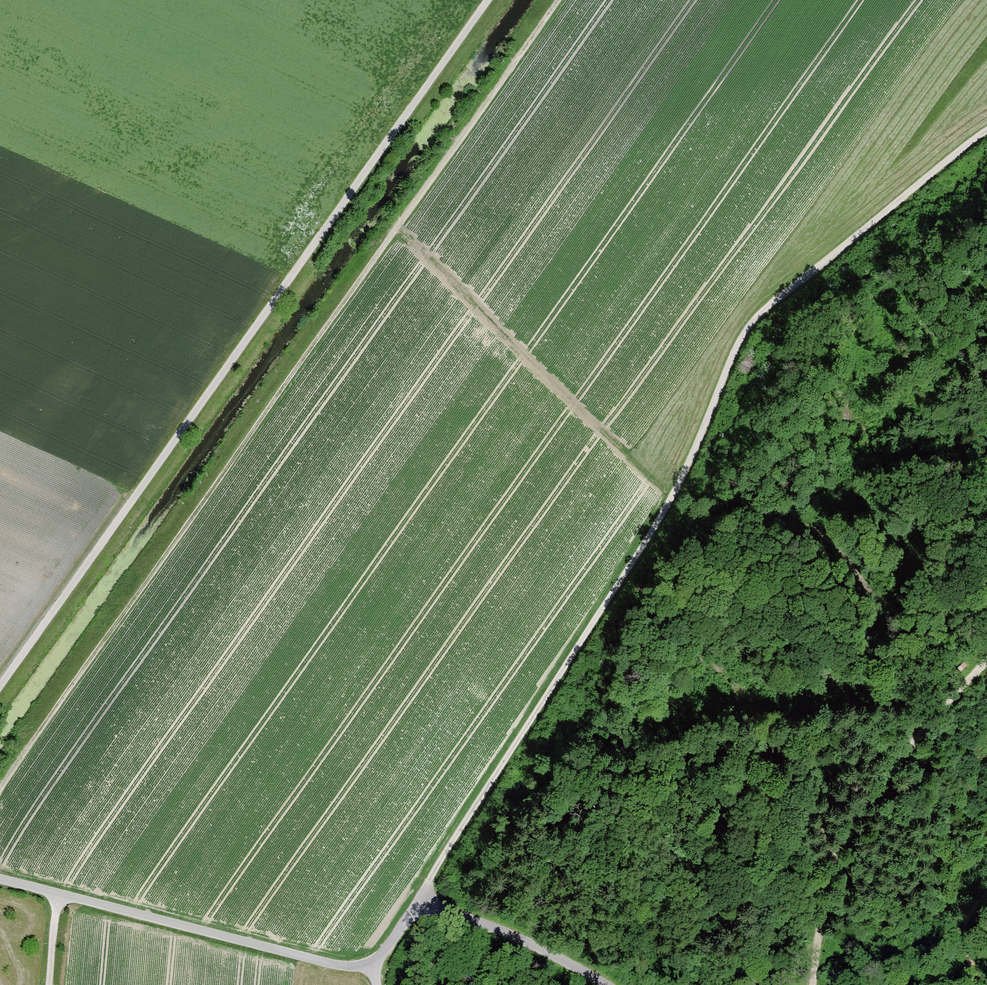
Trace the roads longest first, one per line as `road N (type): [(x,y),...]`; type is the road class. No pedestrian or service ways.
road 1 (track): [(0,795),(561,0)]
road 2 (track): [(418,900),(669,499),(750,326),(986,133)]
road 3 (track): [(489,0),(0,688)]
road 4 (residential): [(0,881),(371,971),(418,900),(488,924),(610,984)]
road 5 (track): [(986,661),(867,797),(834,855),(811,984)]

